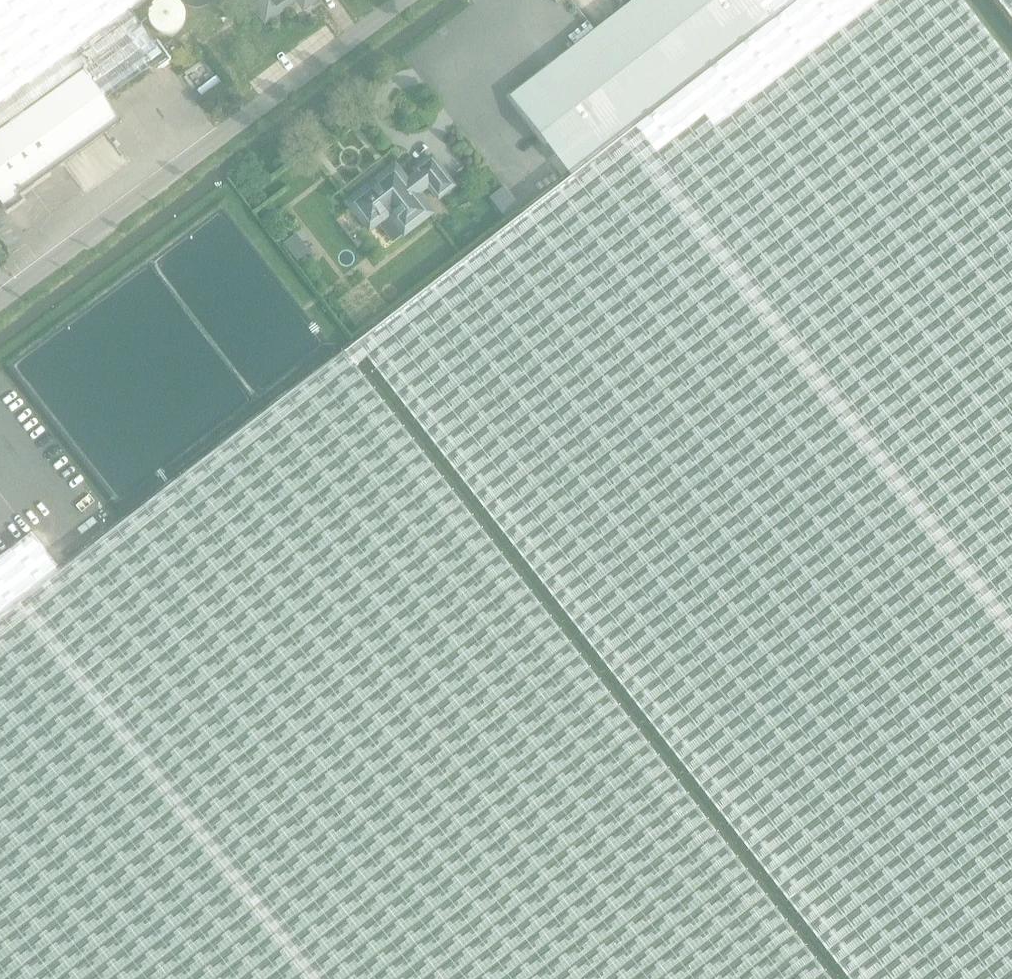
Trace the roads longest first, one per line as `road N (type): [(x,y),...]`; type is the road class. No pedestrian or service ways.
road 1 (unclassified): [(404,0),(0,292)]

